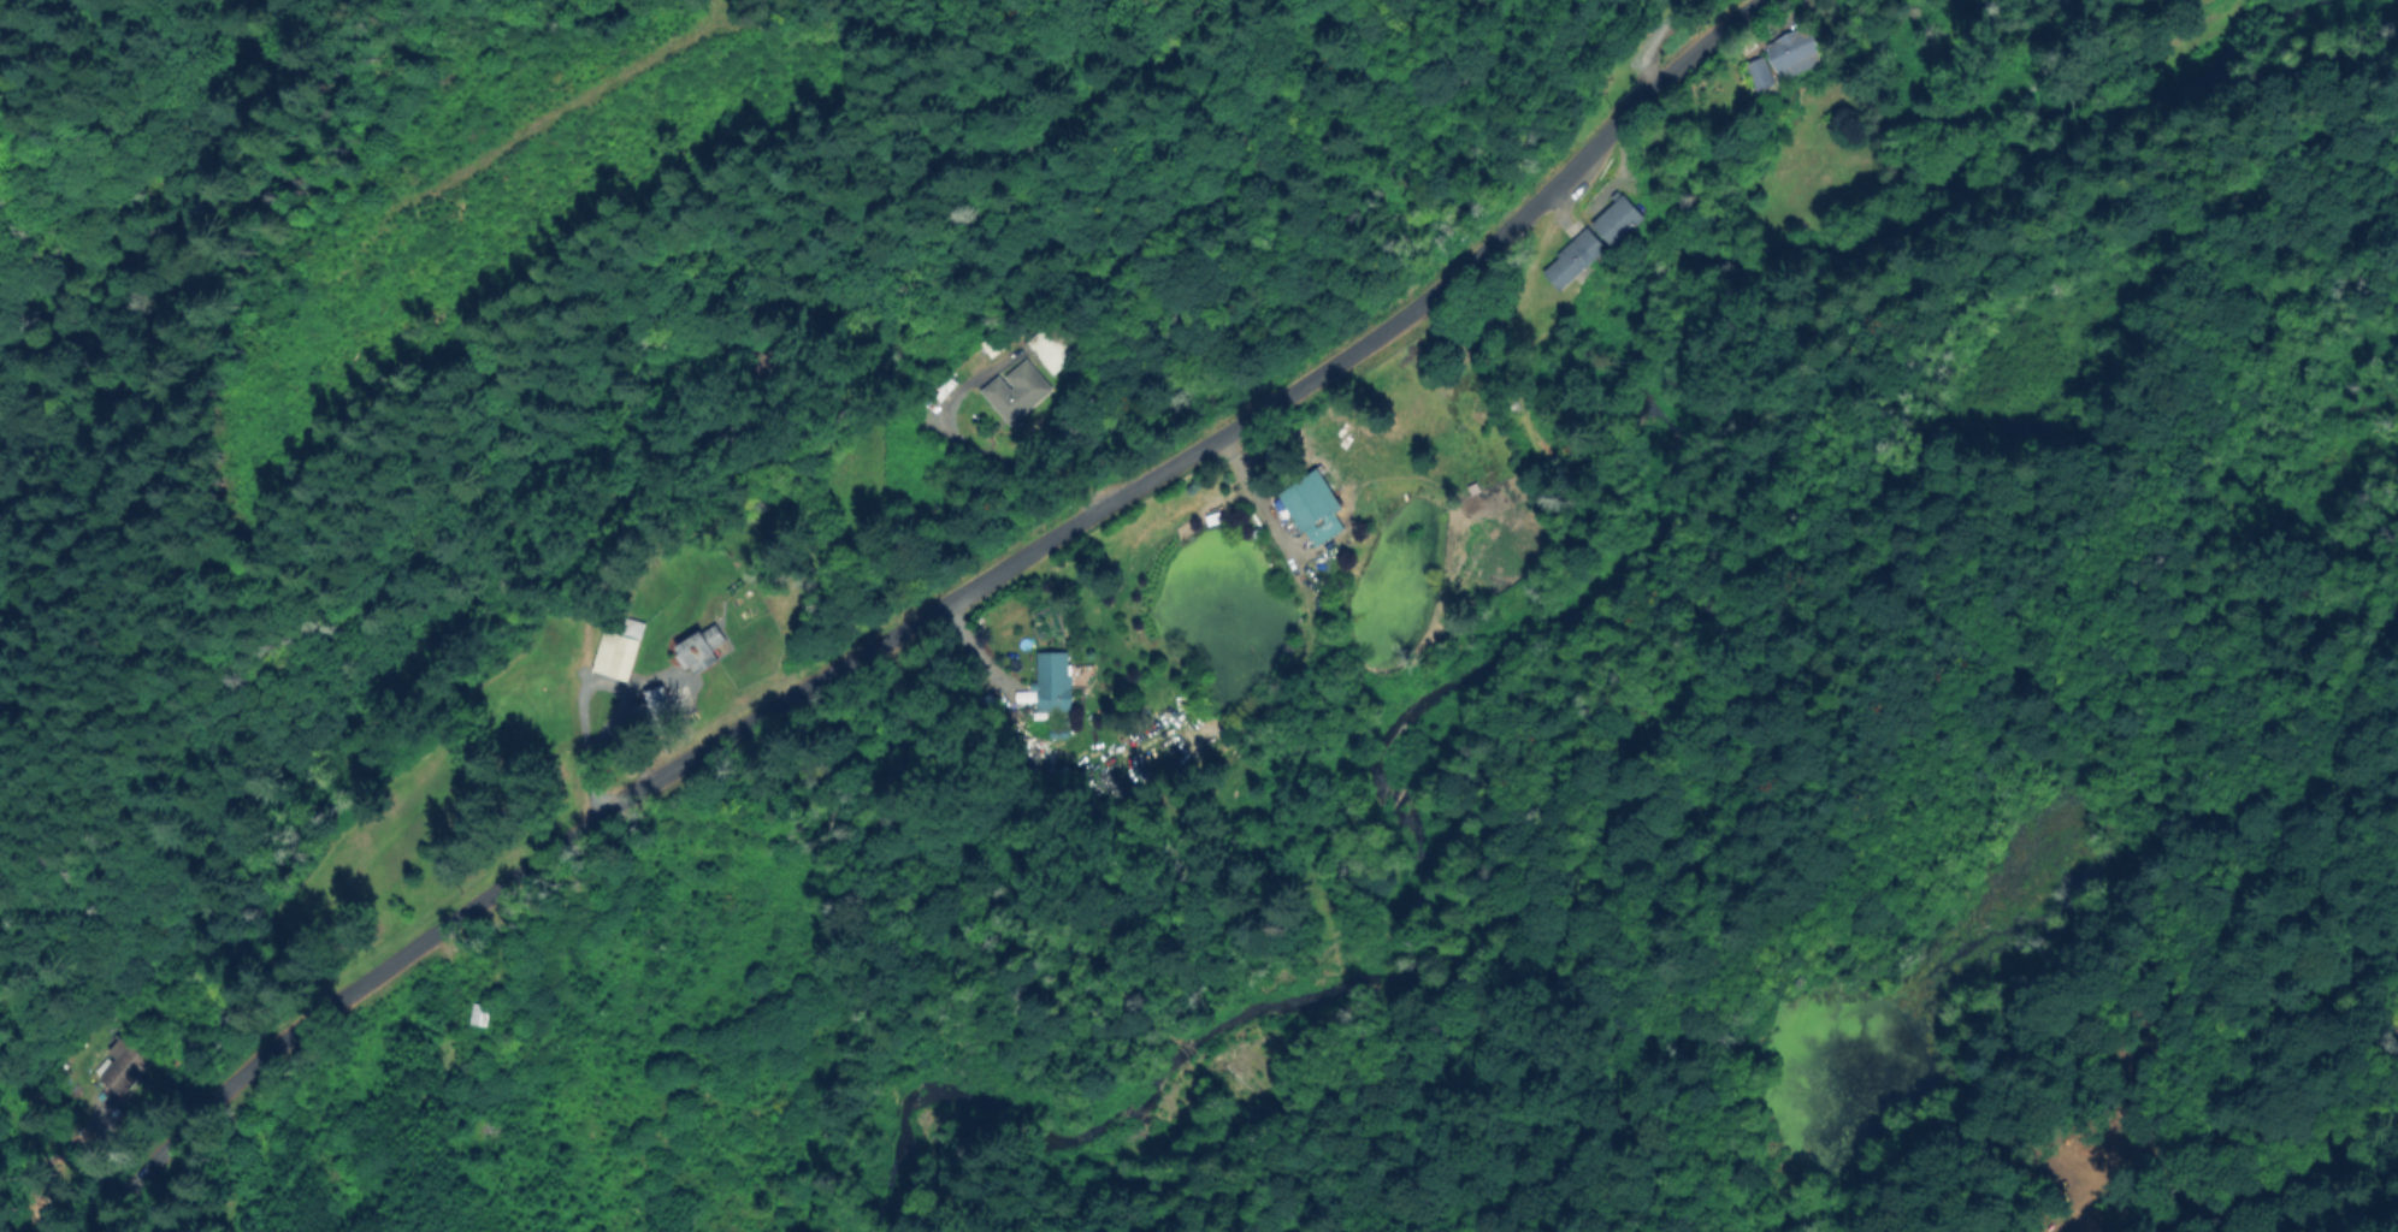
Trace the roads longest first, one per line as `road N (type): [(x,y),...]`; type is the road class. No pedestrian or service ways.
road 1 (residential): [(106,1231),(173,1144),(283,1044),(648,786),(1369,344),(1482,254),(1685,59),(1759,0)]

